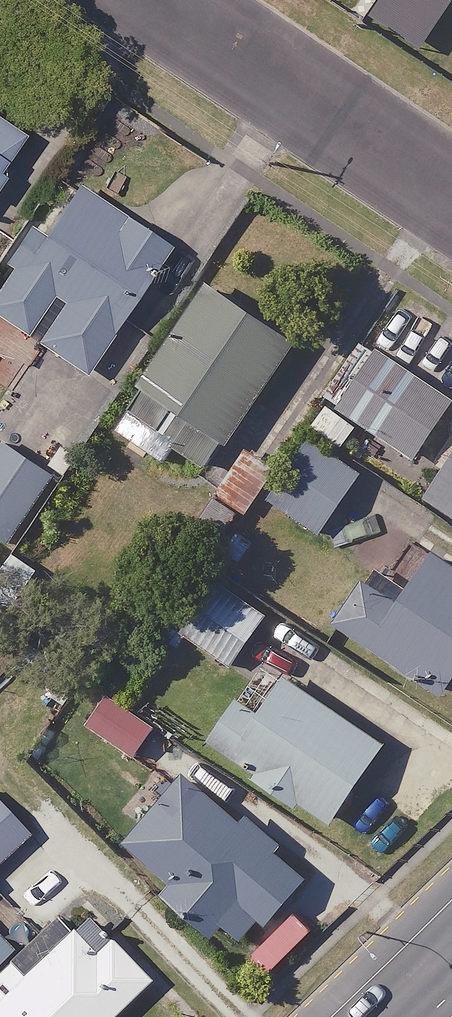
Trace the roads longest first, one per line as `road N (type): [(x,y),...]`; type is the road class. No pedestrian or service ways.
road 1 (residential): [(451,199),(156,0)]

